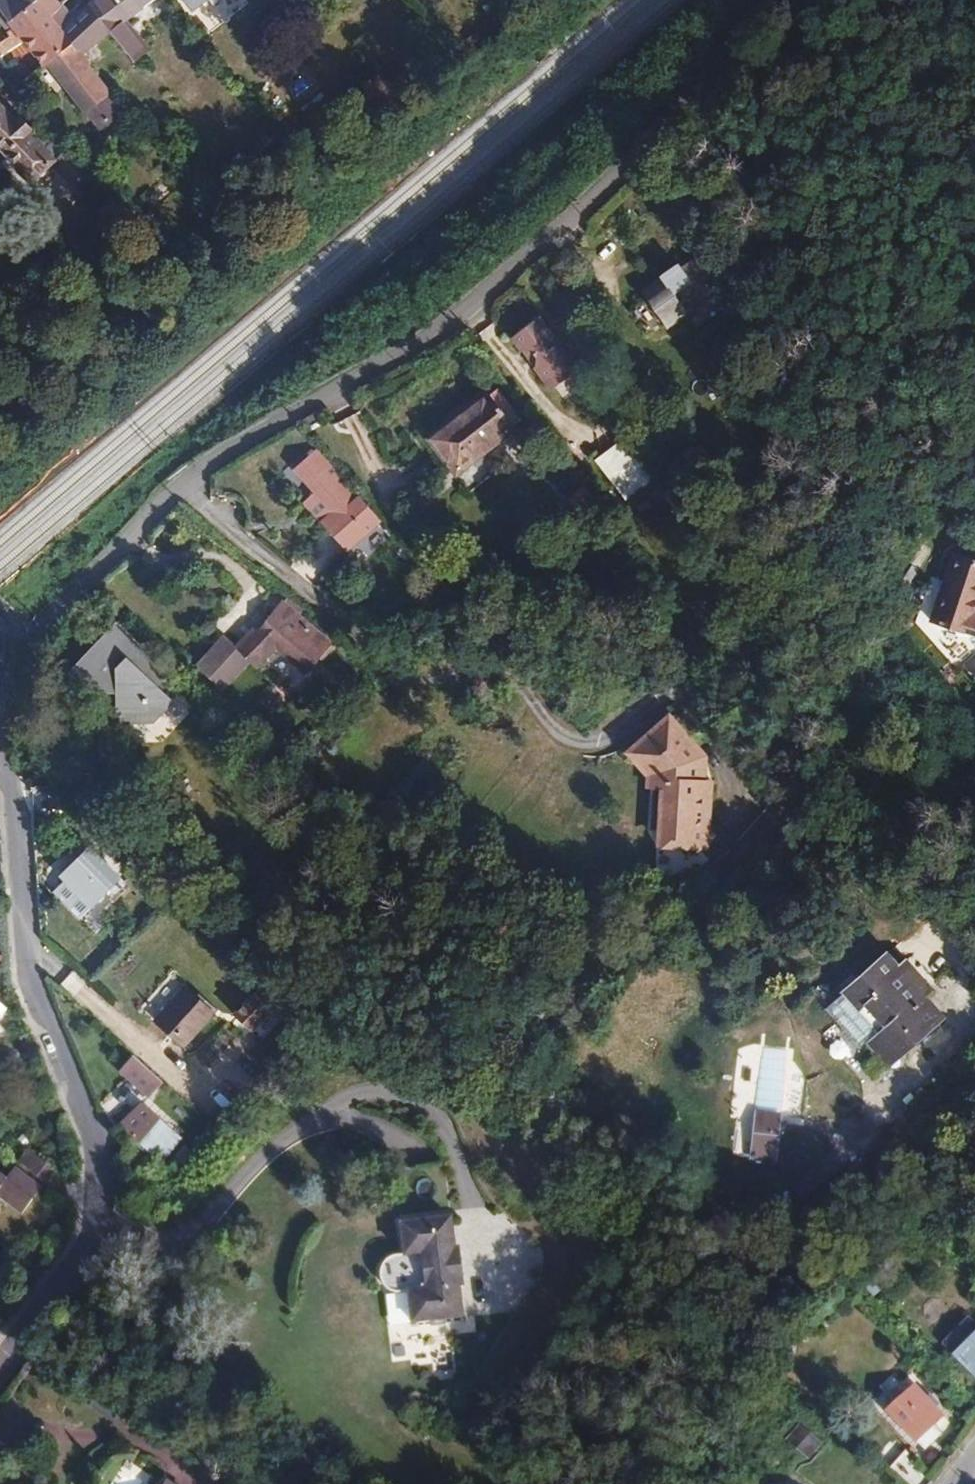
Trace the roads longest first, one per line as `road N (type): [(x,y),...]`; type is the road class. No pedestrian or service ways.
road 1 (residential): [(767,0),(661,136),(427,330),(215,456),(125,539),(28,646)]
road 2 (residential): [(12,726),(29,980),(93,1143),(98,1201),(75,1275),(0,1372)]

